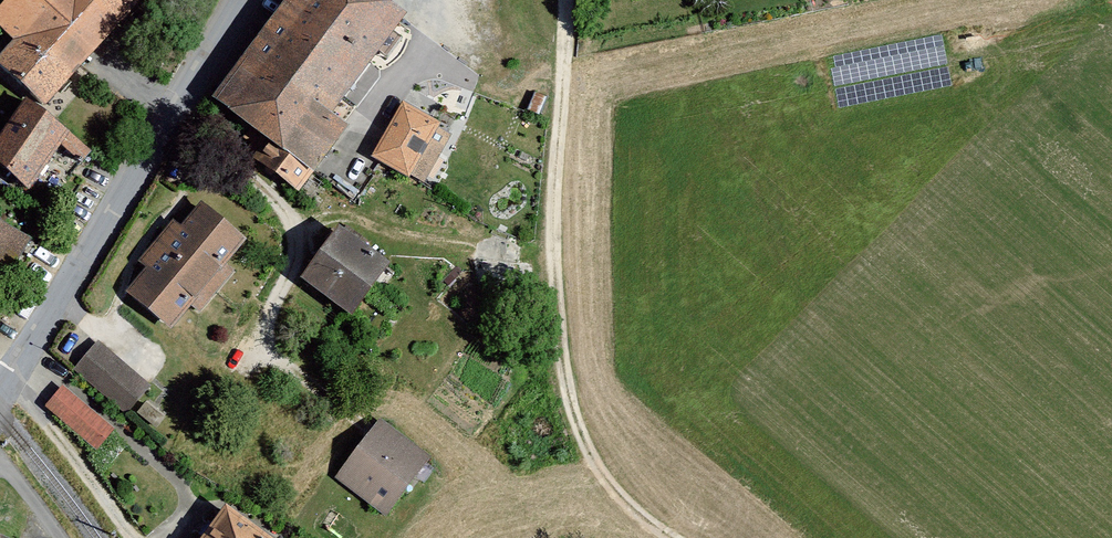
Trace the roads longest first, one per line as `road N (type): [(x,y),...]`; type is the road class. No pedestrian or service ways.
road 1 (track): [(671,537),(609,484),(574,415),(556,265),(567,0)]
road 2 (unclassified): [(3,399),(245,0)]
road 3 (track): [(130,537),(14,385)]

